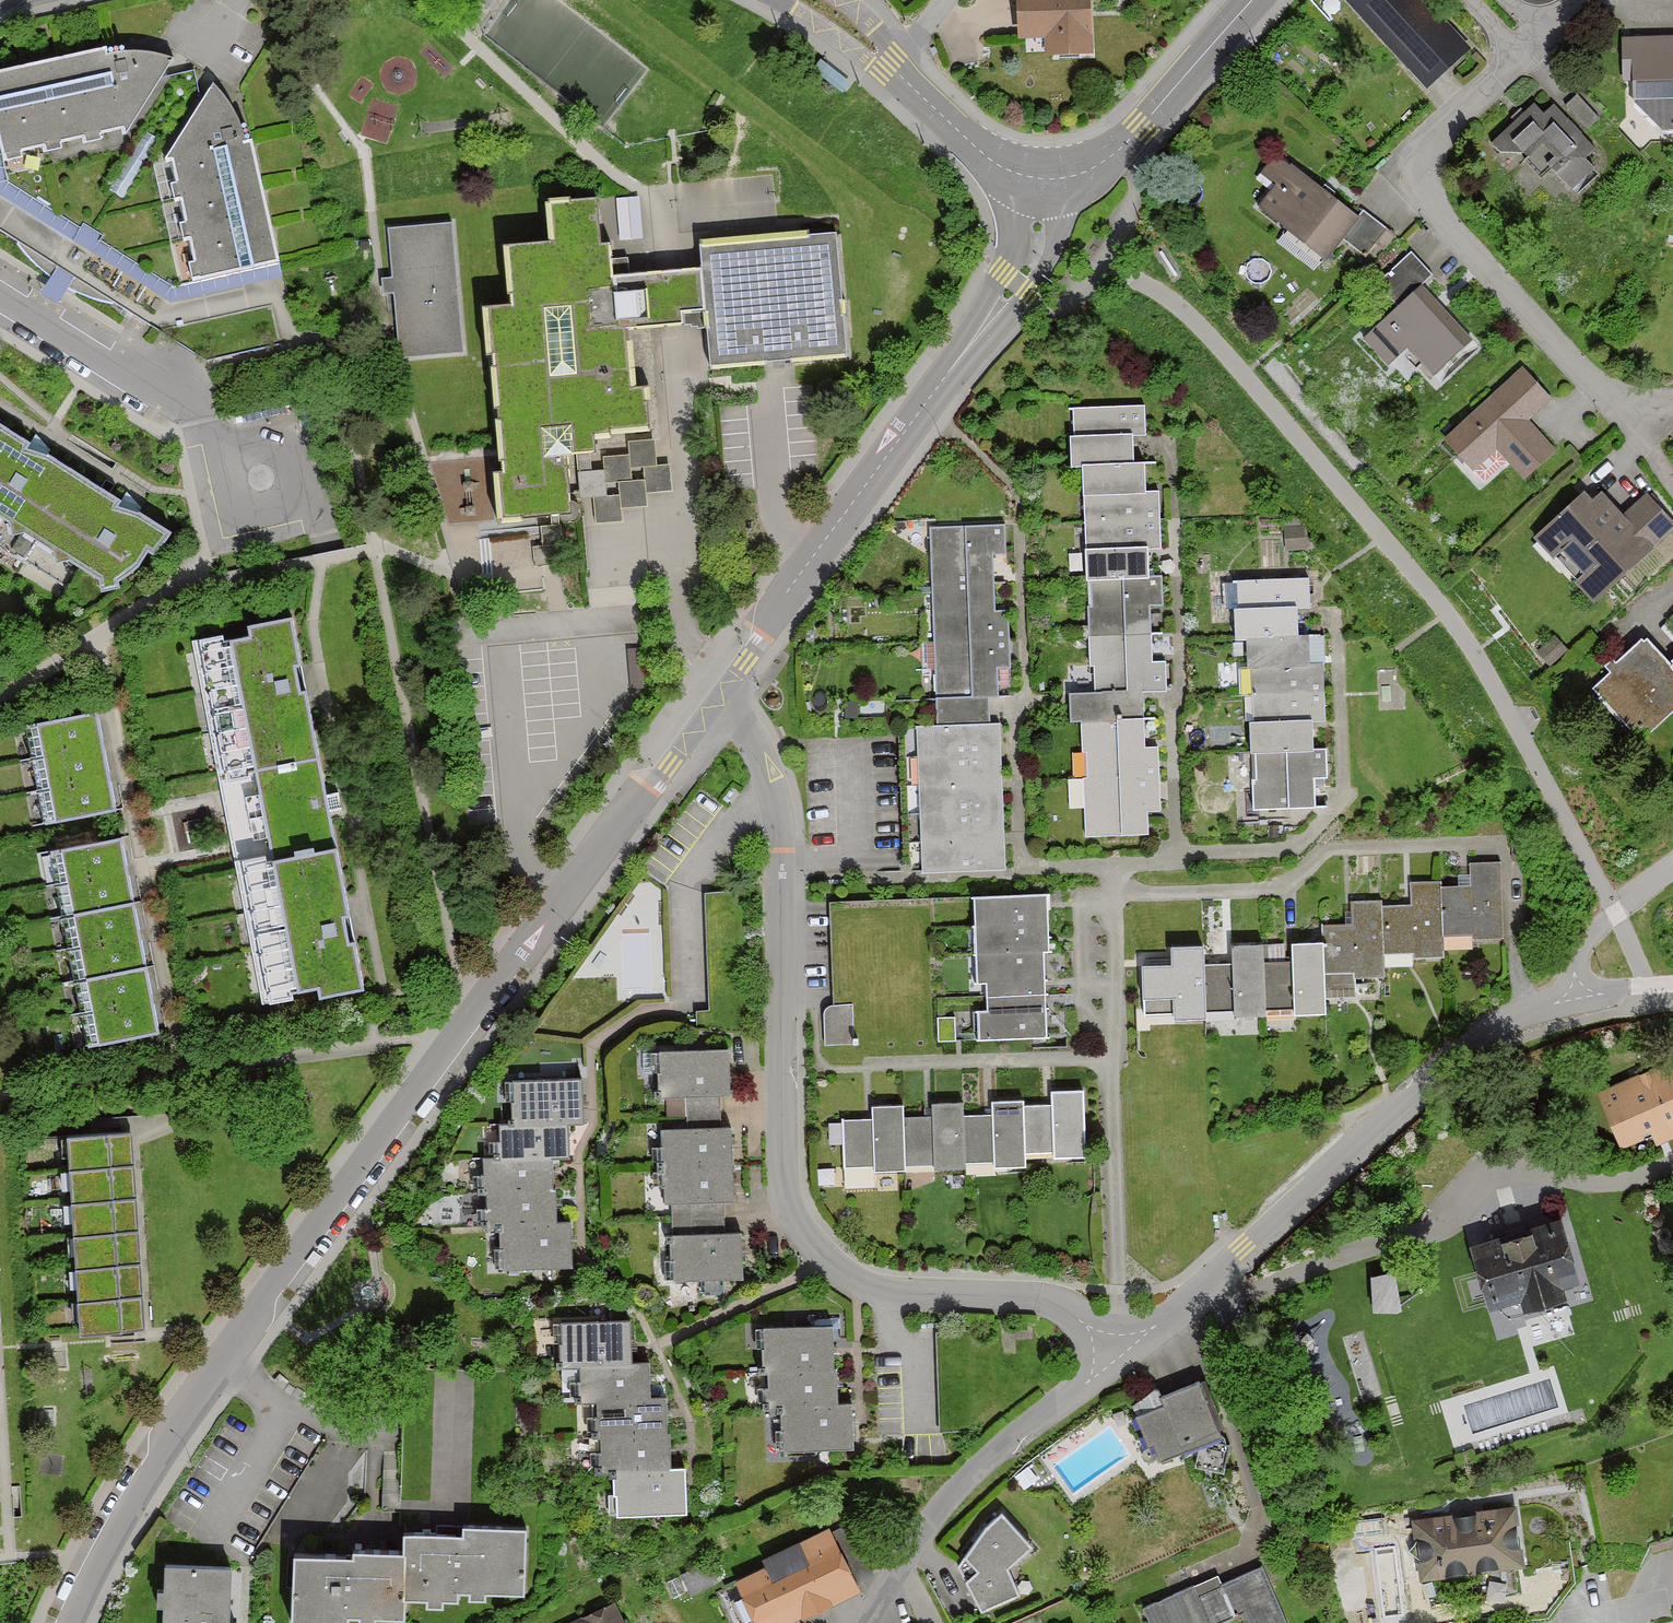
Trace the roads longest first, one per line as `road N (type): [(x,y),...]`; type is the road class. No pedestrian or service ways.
road 1 (residential): [(718,703),(467,1017),(219,1364),(130,1498),(67,1622)]
road 2 (residential): [(718,703),(775,778),(787,873),(782,1142),(792,1214),(805,1238),(839,1272),(884,1289),(1033,1295),(1120,1334)]
road 3 (residential): [(1043,186),(1032,259),(789,590),(718,703)]
road 4 (residential): [(1524,1014),(1513,849),(1331,852),(1287,885),(1249,893),(1117,895)]
road 5 (residential): [(1519,53),(1425,147),(1418,187),(1440,224),(1582,376),(1626,402),(1672,407)]
road 6 (residential): [(1127,1349),(1174,1319),(1473,1040),(1524,1014)]
road 7 (residential): [(1179,853),(1291,853),(1342,805),(1340,622),(1318,613),(1319,589)]
road 8 (residential): [(1179,853),(1174,702),(1186,694),(1168,448)]
road 9 (residential): [(856,1622),(982,1474),(1127,1349)]
road 10 (residential): [(0,287),(166,397),(255,490)]
road 11 (residential): [(1254,0),(1127,145),(1095,169),(1043,186)]
road 12 (residential): [(1112,1057),(1120,1334)]
road 13 (residential): [(1112,1057),(866,1067)]
road 14 (residential): [(1043,186),(992,159),(900,74)]
road 15 (residential): [(1579,992),(1577,950),(1672,864)]
road 16 (residential): [(1117,895),(1112,1057)]
road 17 (residential): [(890,64),(870,61),(785,0)]

